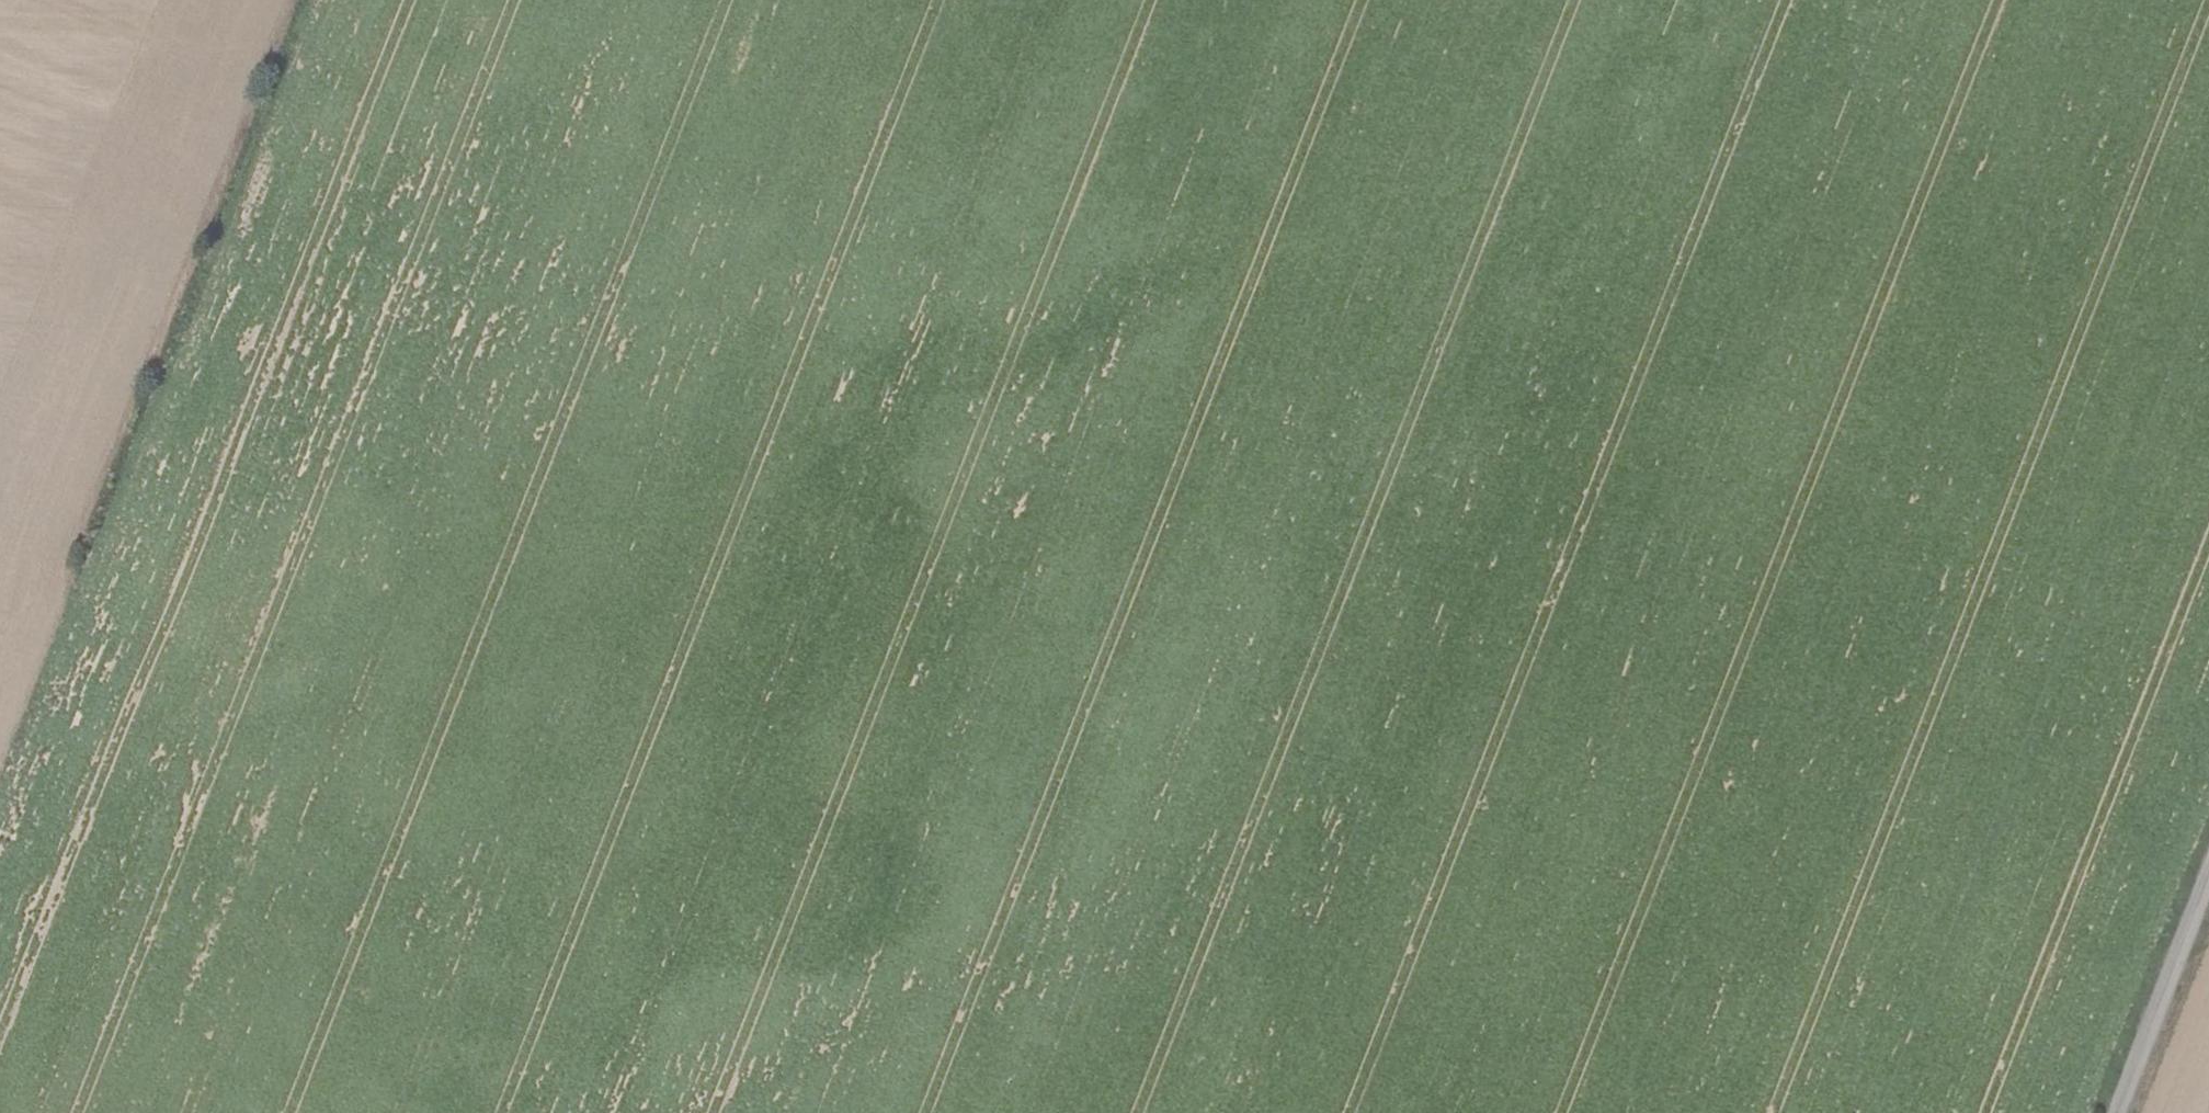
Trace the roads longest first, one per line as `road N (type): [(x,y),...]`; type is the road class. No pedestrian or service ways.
road 1 (track): [(2112,1112),(2208,863)]

